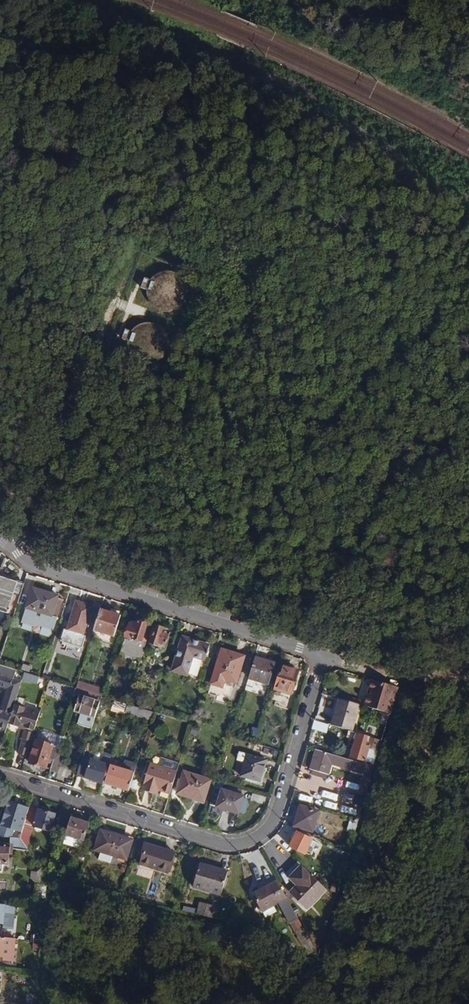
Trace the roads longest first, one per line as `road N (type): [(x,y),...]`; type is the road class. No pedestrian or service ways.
road 1 (residential): [(0,778),(220,844),(247,842),(268,829),(279,806),(323,654),(31,565),(0,538)]

